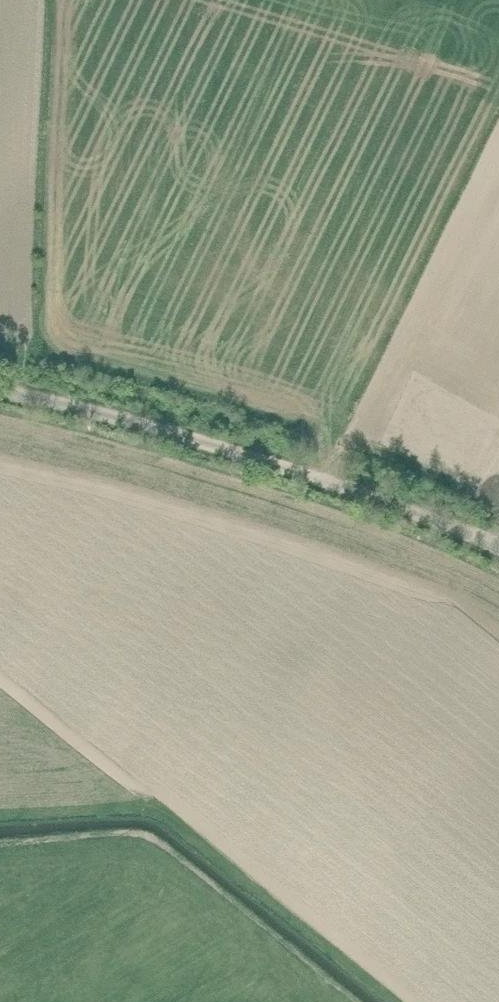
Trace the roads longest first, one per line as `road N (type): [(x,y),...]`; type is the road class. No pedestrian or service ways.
road 1 (unclassified): [(498,549),(244,455),(0,391)]

